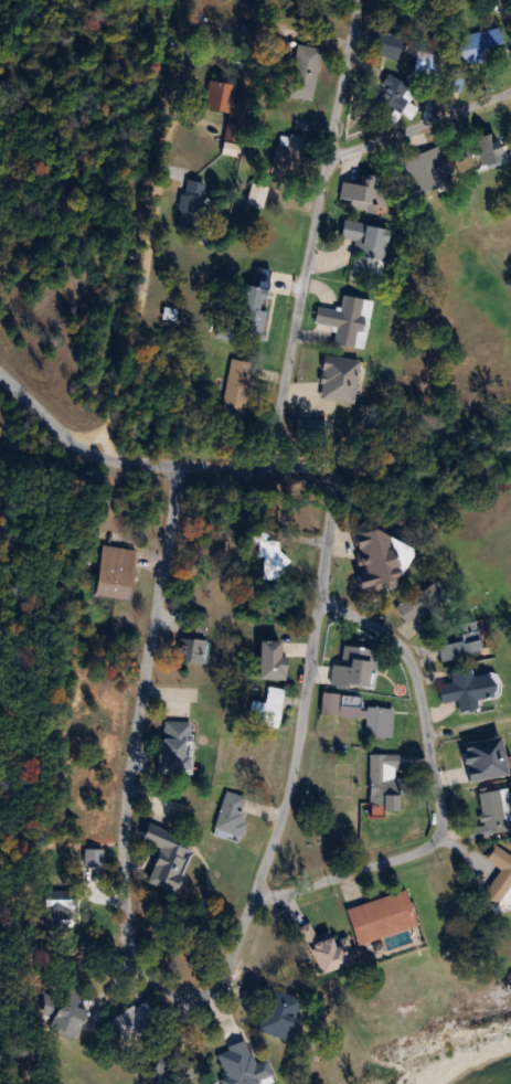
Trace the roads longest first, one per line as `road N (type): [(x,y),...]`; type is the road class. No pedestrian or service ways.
road 1 (residential): [(254,903),(210,993),(194,998),(158,986),(136,958),(125,839),(180,466)]
road 2 (residential): [(273,469),(329,168),(510,88)]
road 3 (residential): [(254,903),(413,854),(444,830),(414,658),(376,625),(322,601)]
road 4 (residential): [(339,472),(297,764),(254,903)]
road 5 (residential): [(339,472),(116,460),(73,443),(0,375)]
road 6 (track): [(174,113),(116,421),(91,453)]
road 7 (residential): [(329,168),(360,0)]

